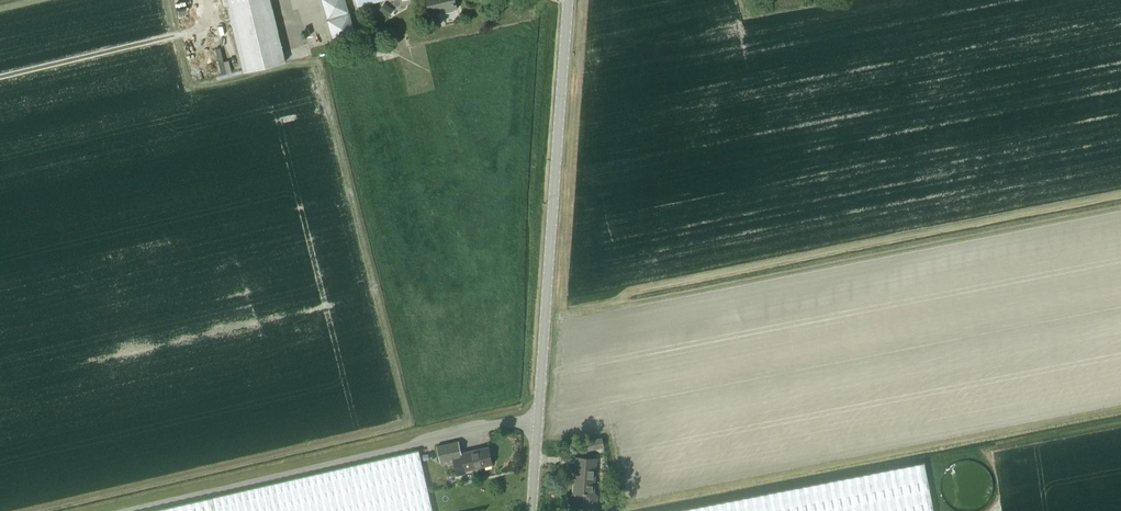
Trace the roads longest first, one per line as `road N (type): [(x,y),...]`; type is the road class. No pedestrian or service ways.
road 1 (unclassified): [(532,510),(568,0)]

